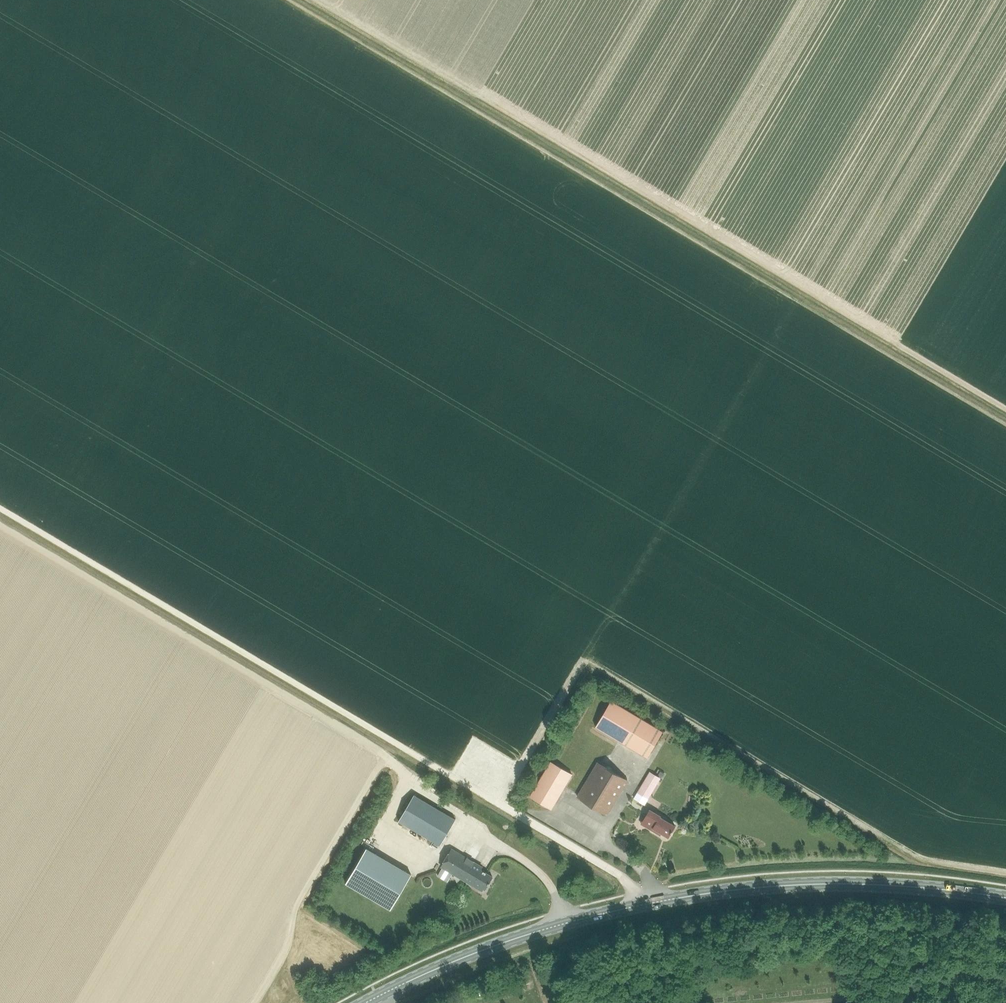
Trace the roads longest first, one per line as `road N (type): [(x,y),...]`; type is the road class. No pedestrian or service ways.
road 1 (primary): [(365,1002),(526,935),(683,897),(837,884),(1005,898)]

